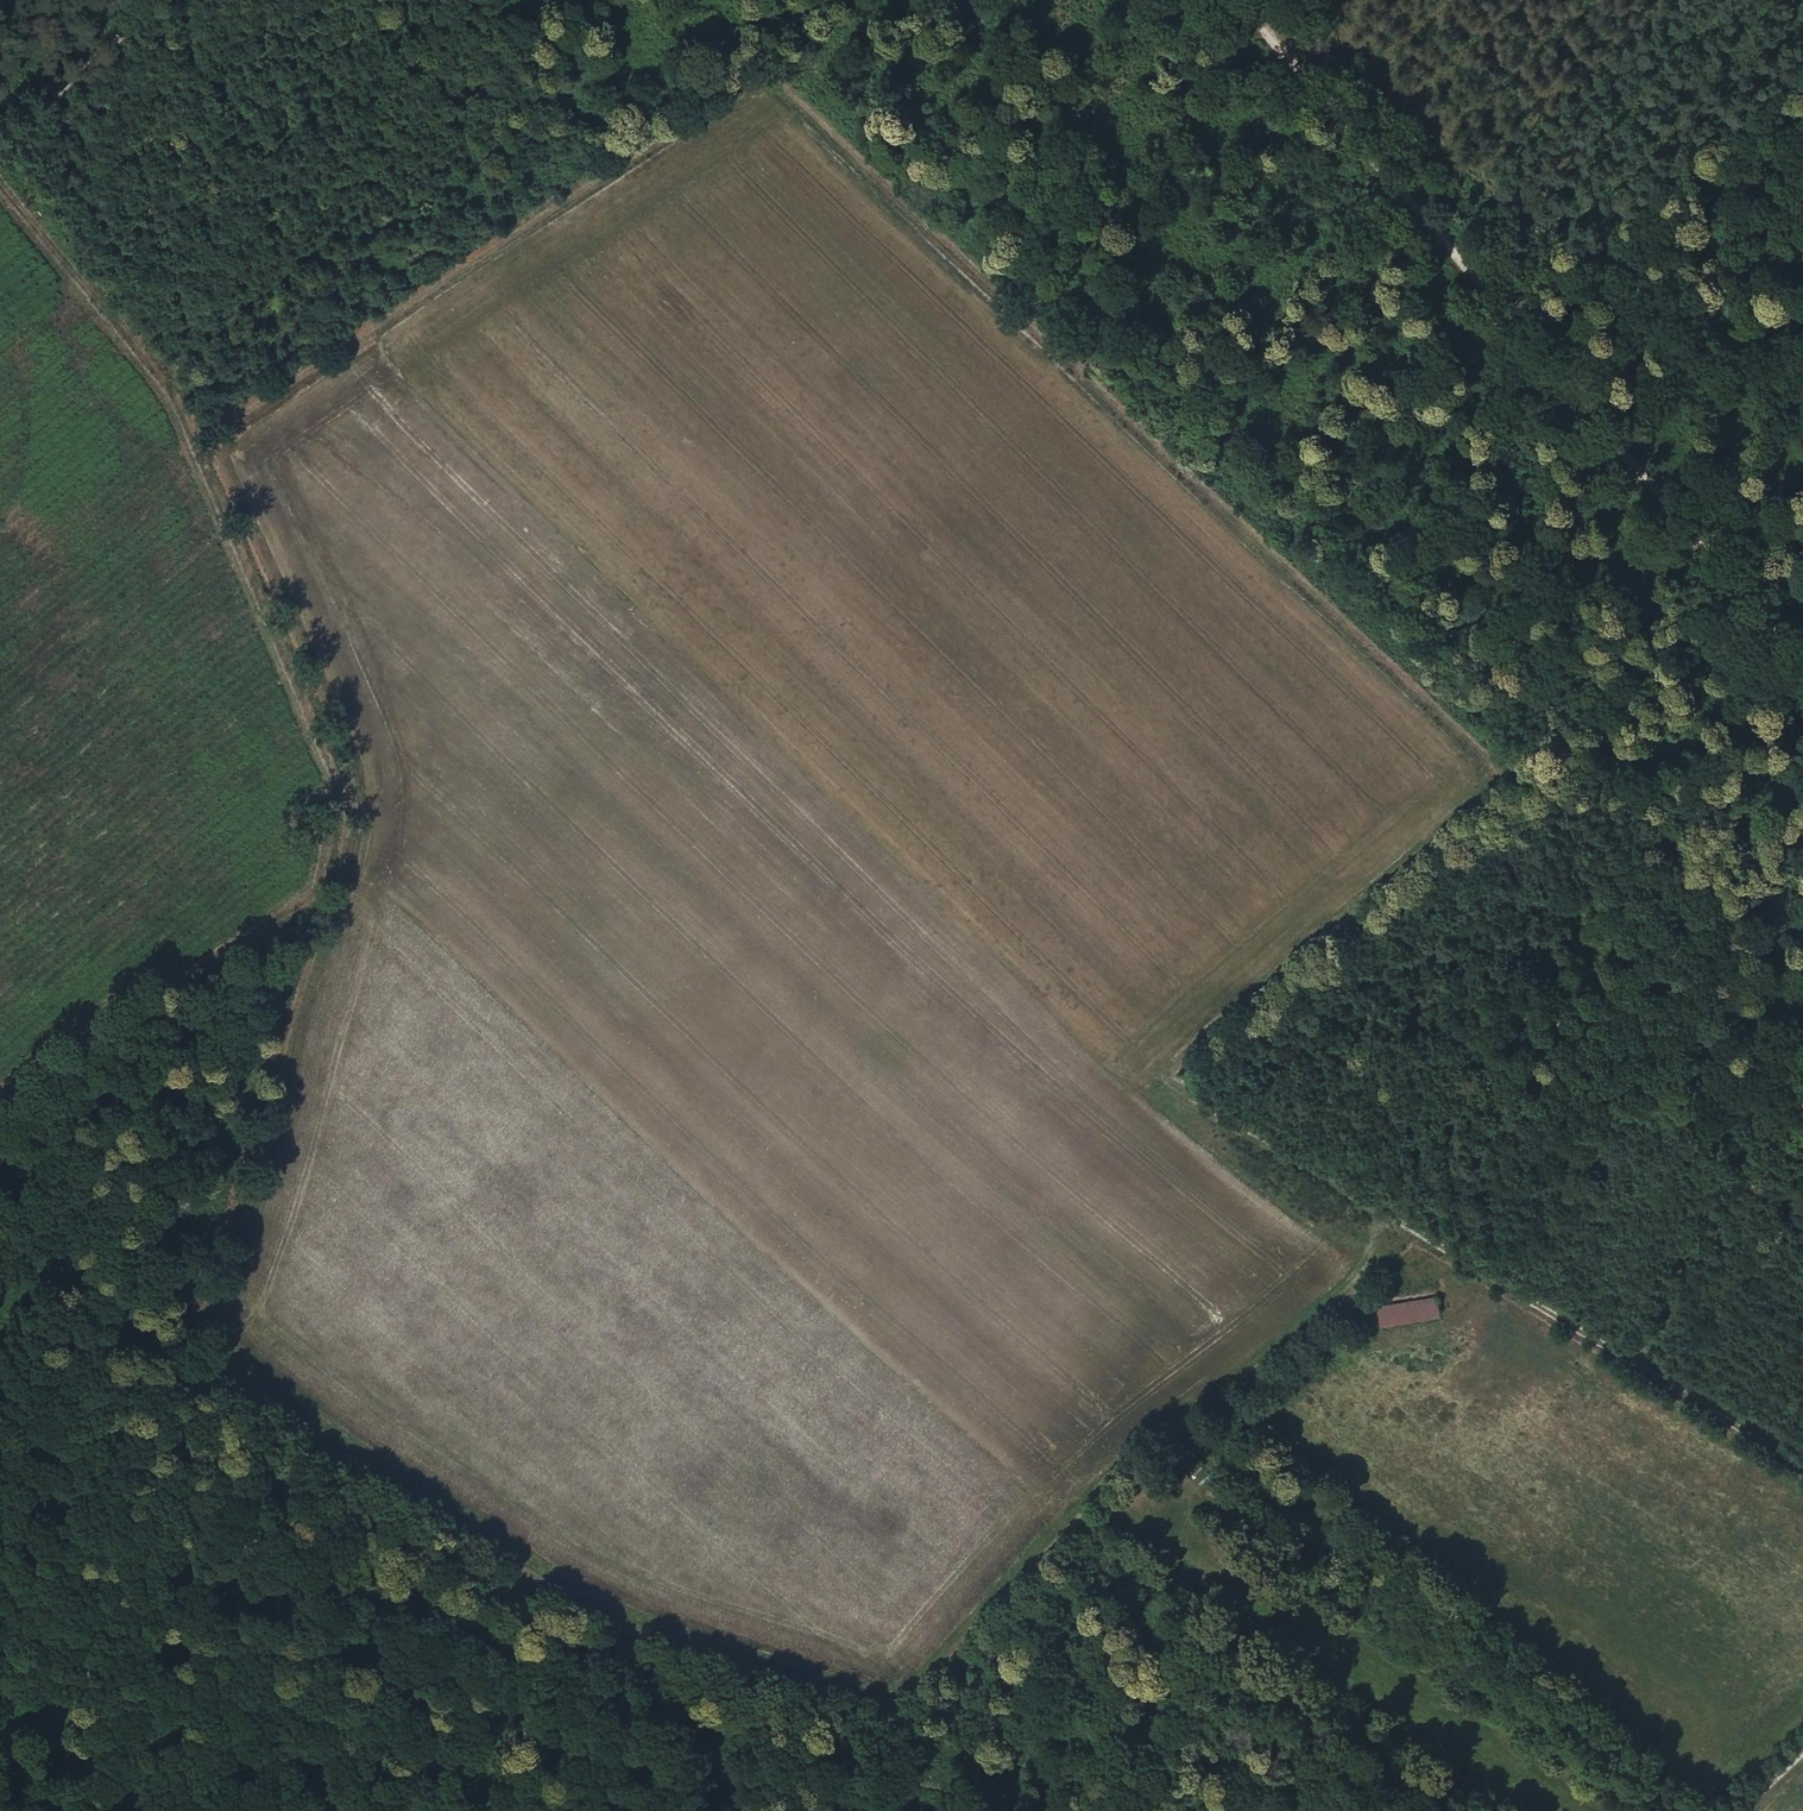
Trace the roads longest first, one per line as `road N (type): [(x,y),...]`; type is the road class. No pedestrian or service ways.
road 1 (track): [(1113,1810),(694,1742),(330,1585),(198,1468)]
road 2 (unclassified): [(1802,666),(1236,0)]
road 3 (track): [(0,1640),(198,1468),(248,1403),(0,1112)]
road 4 (track): [(0,143),(164,0)]

